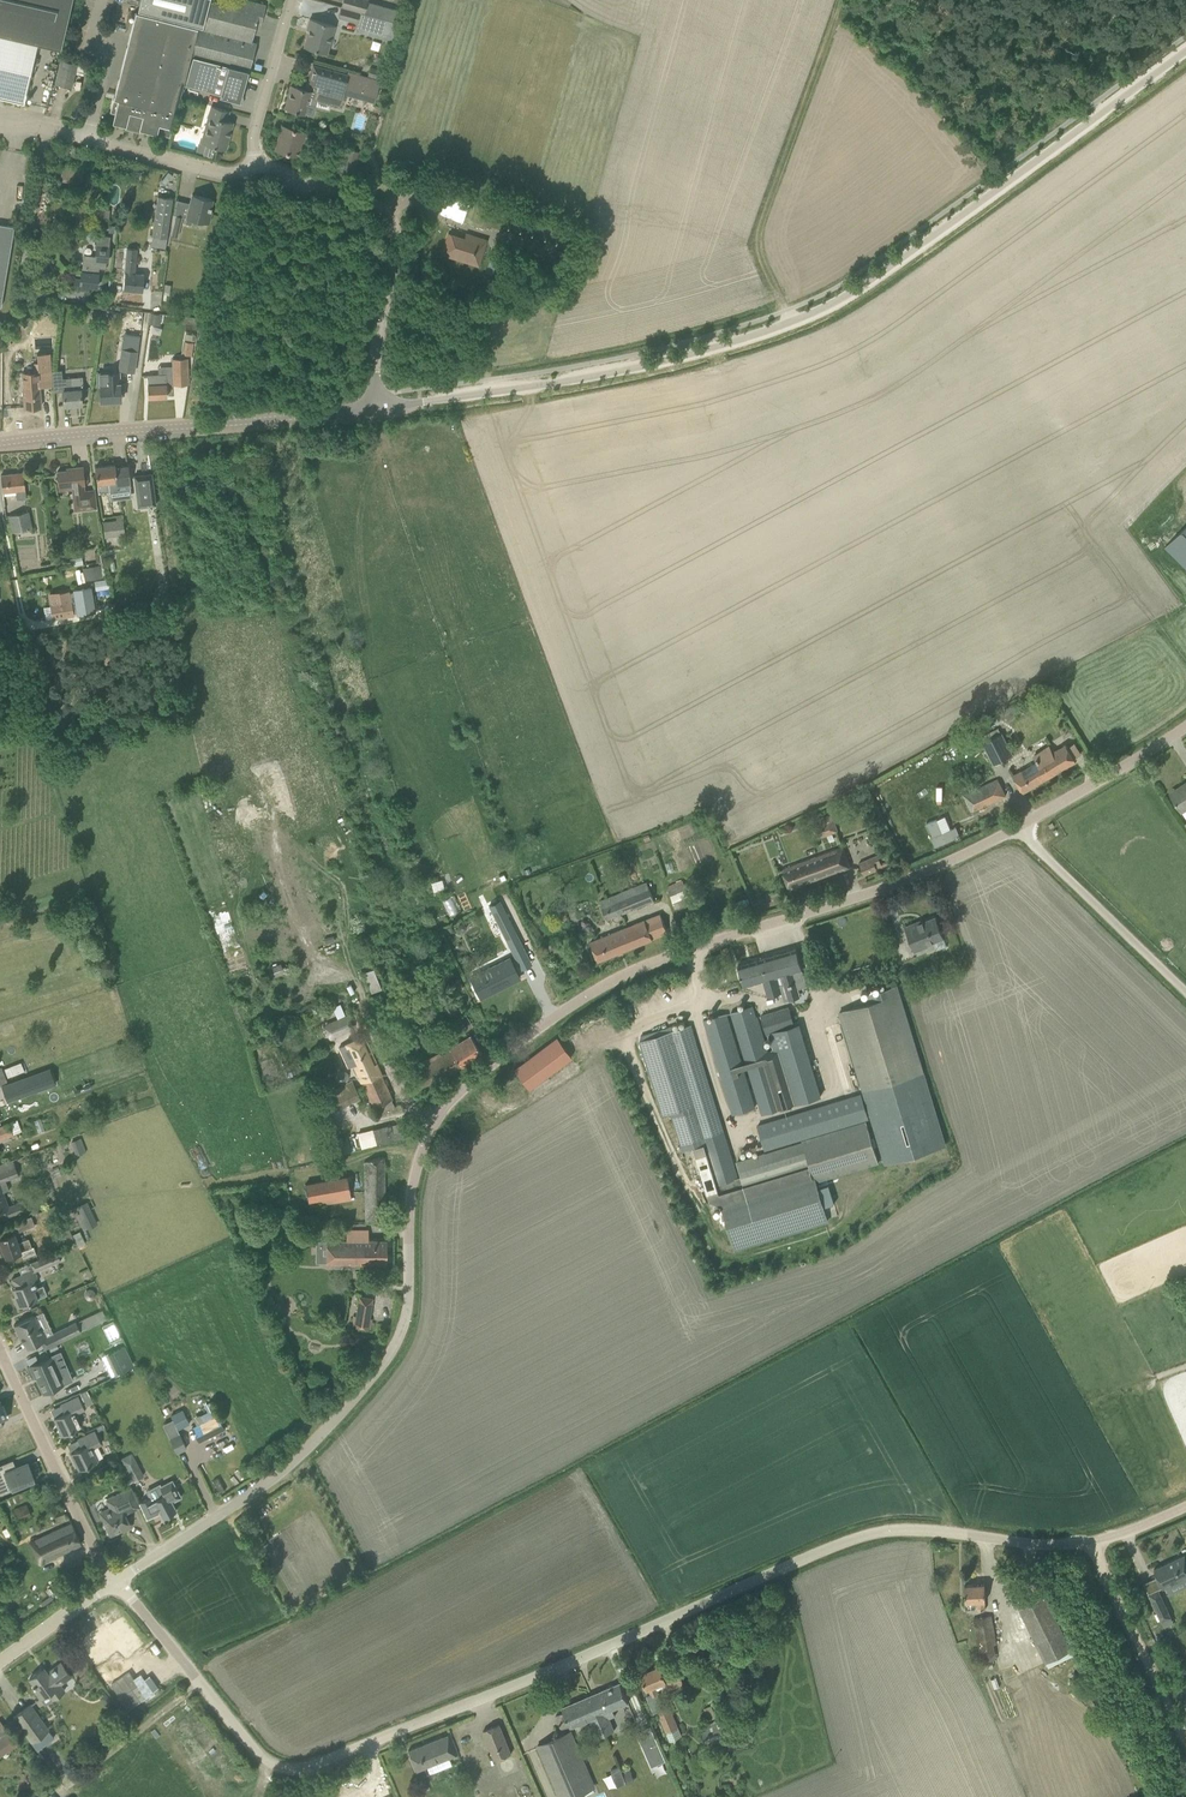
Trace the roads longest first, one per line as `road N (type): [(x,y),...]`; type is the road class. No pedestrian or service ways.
road 1 (unclassified): [(117,1582),(281,1468),(375,1369),(405,1300),(410,1185),(427,1129),(457,1086),(587,995),(890,886),(1017,829)]
road 2 (unclassified): [(117,1582),(256,1751),(288,1769),(313,1767),(436,1717),(871,1533),(912,1527),(1031,1545),(1091,1544),(1185,1505)]
road 3 (unclassified): [(378,408),(663,361),(823,309),(1185,51)]
road 4 (unclassified): [(0,444),(378,408)]
road 5 (unclassified): [(378,408),(374,368),(391,225),(380,210),(256,169)]
road 6 (track): [(792,322),(753,258),(753,235),(830,27)]
road 7 (track): [(51,758),(0,500)]
road 8 (residential): [(117,1582),(0,1352)]
road 9 (unclassified): [(1185,991),(1017,829)]
road 10 (track): [(1091,1544),(1185,1740)]
road 11 (unclassified): [(1017,829),(1185,726)]
road 12 (residential): [(256,169),(255,131),(291,0)]
road 13 (residential): [(256,169),(225,174),(88,140)]
road 14 (residential): [(88,140),(105,61),(95,27),(103,0)]
road 15 (residential): [(0,1665),(117,1582)]

